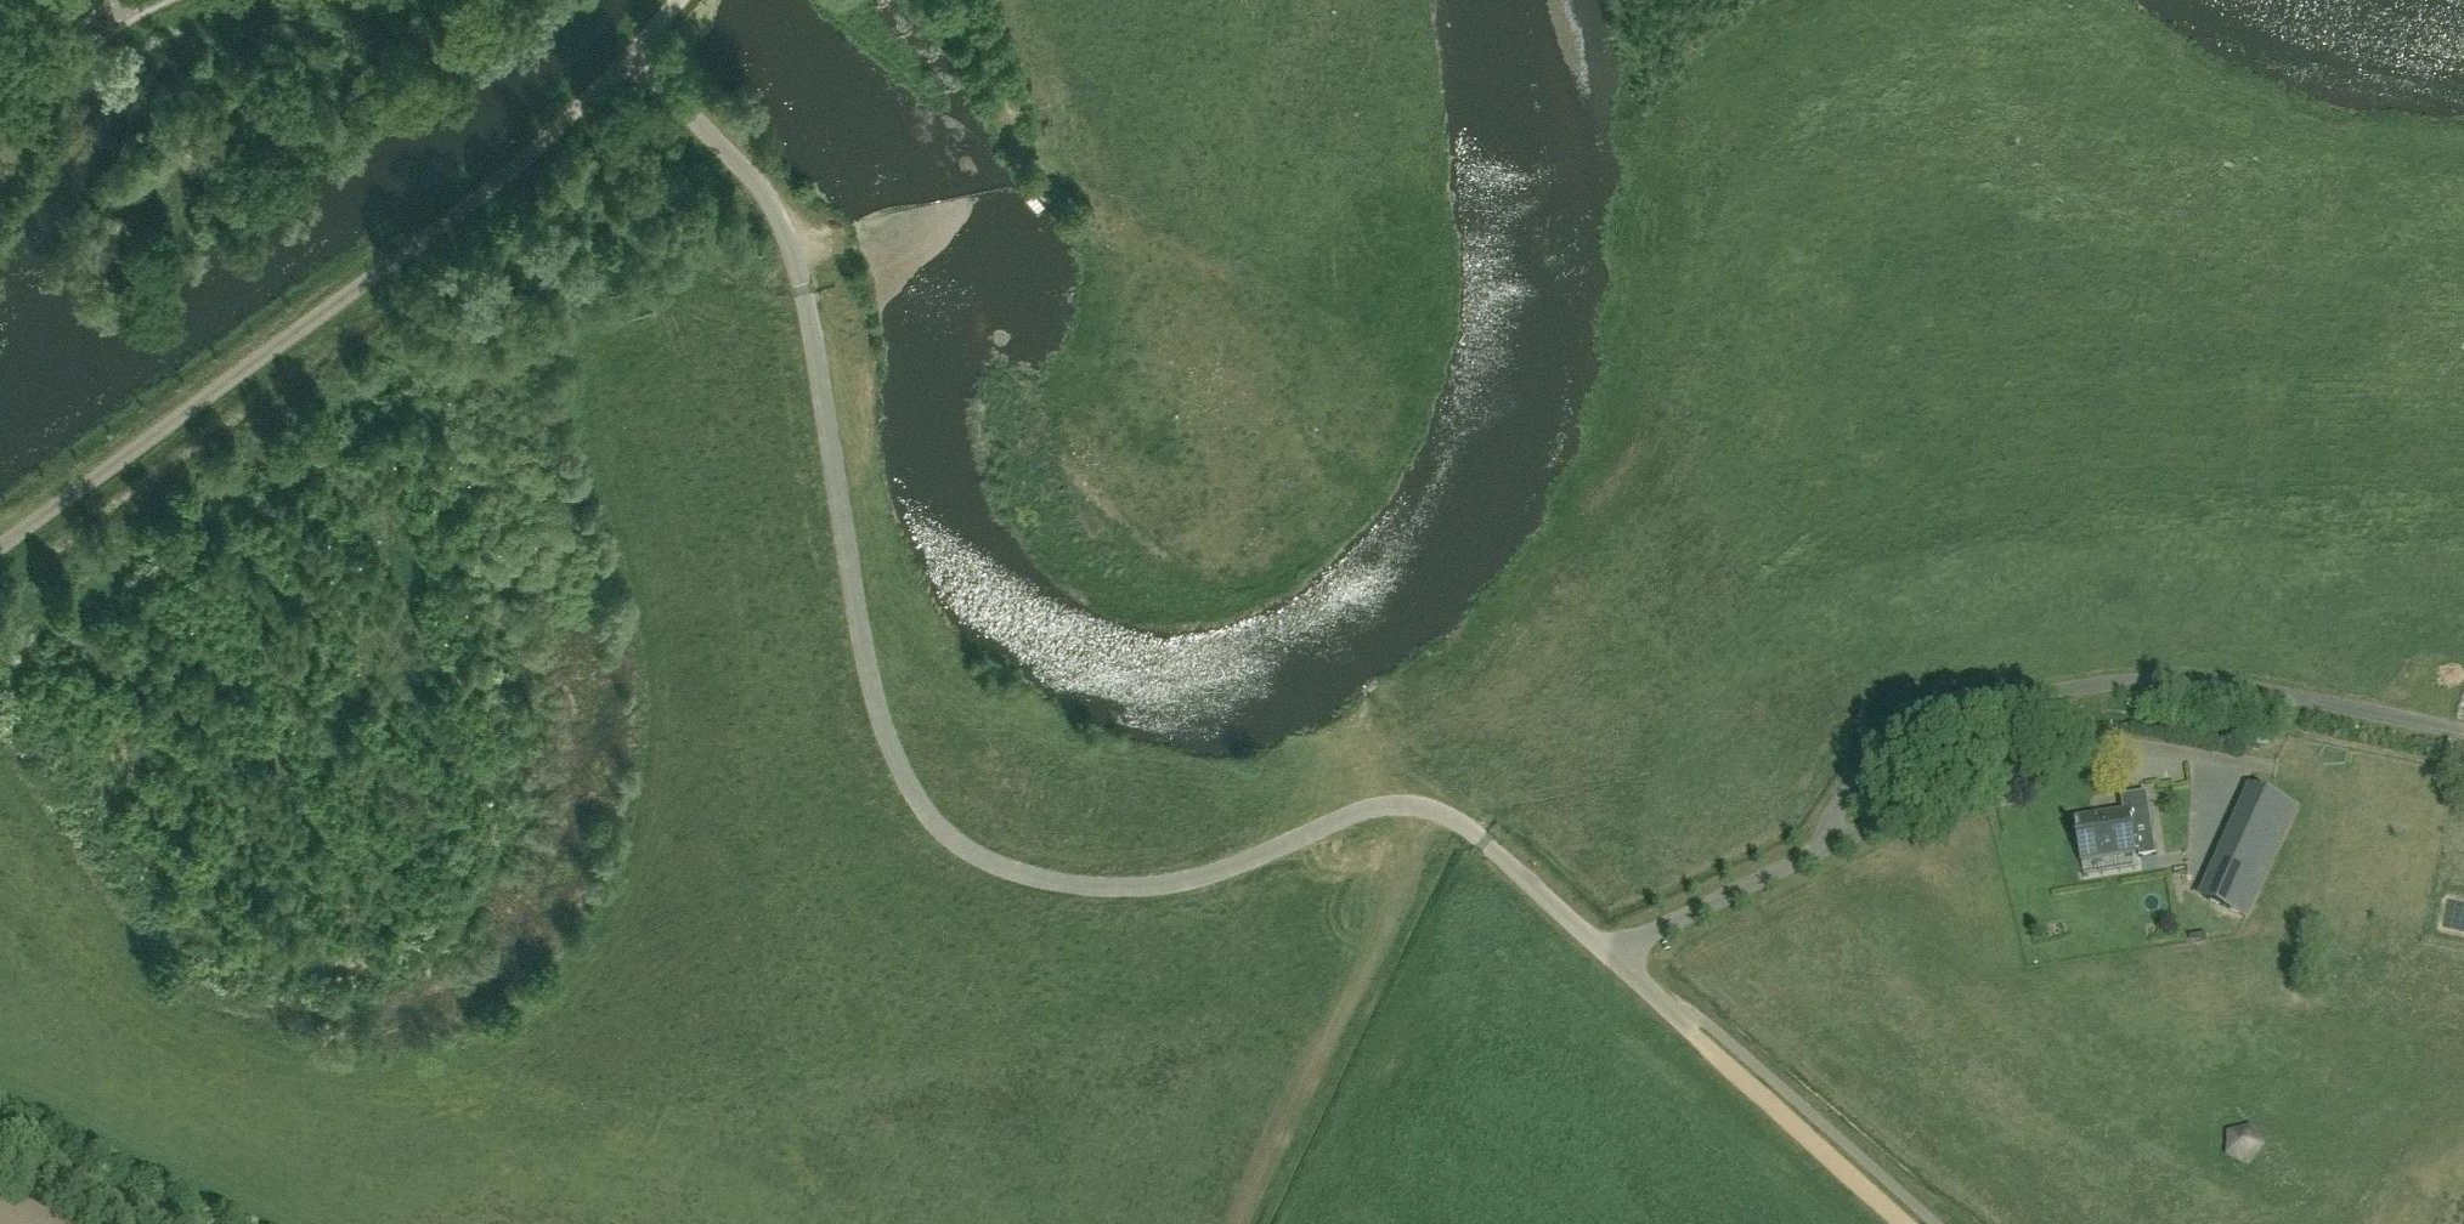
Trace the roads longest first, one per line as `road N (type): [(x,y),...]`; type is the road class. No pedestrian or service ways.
road 1 (unclassified): [(1663,1003),(1472,830),(1426,807),(1369,807),(1218,871),(1151,884),(1036,877),(994,863),(943,831),(901,769),(875,698),(804,289),(781,224),(746,171),(632,66)]
road 2 (unclassified): [(0,545),(462,208),(632,66)]
road 3 (track): [(1451,817),(1249,1223)]
road 4 (track): [(1903,1223),(1663,1003)]
road 5 (unclassified): [(0,159),(68,54),(136,0)]
road 6 (track): [(0,1144),(167,1223)]
road 7 (track): [(260,0),(238,101),(204,141)]

